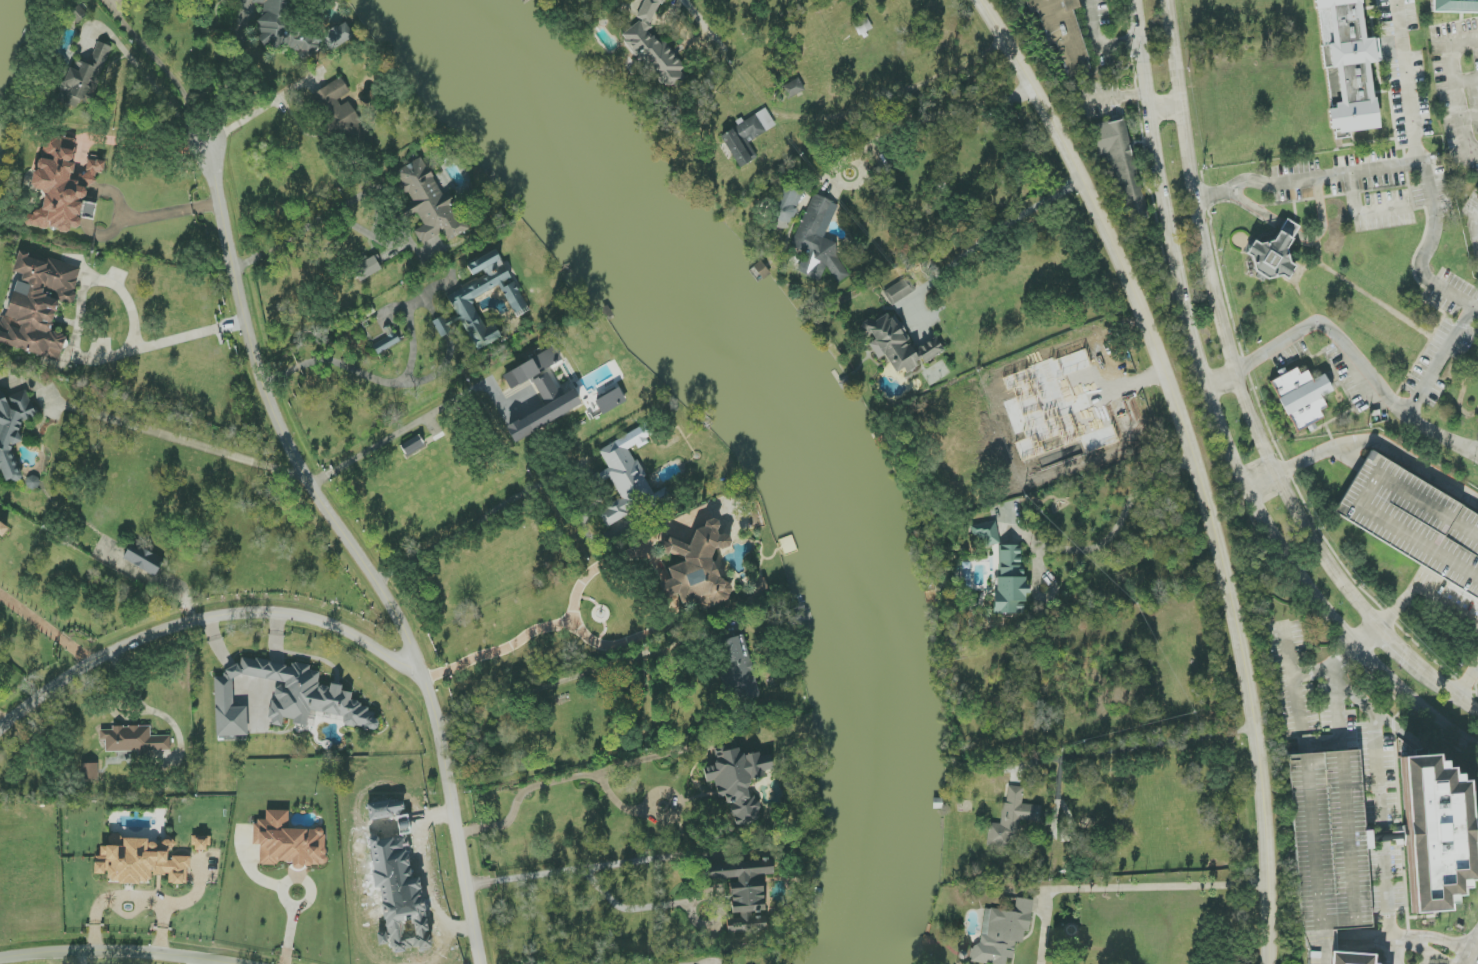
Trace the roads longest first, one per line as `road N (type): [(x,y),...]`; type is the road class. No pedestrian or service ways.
road 1 (residential): [(978,0),(1077,172),(1184,427),(1247,676),(1265,811),(1270,963)]
road 2 (residential): [(481,963),(424,679),(385,594),(305,478),(279,425),(259,372),(210,158)]
road 3 (tertiary): [(1137,0),(1188,314),(1235,460),(1265,522),(1356,644),(1477,750)]
road 4 (tertiary): [(1477,715),(1379,636),(1276,473),(1222,325),(1166,0)]
road 5 (residential): [(424,679),(323,623),(213,617),(119,649),(0,727)]
road 6 (residential): [(228,963),(82,952),(0,961)]
road 7 (residential): [(210,158),(212,125),(206,111),(189,109),(181,115),(184,132),(210,158)]

